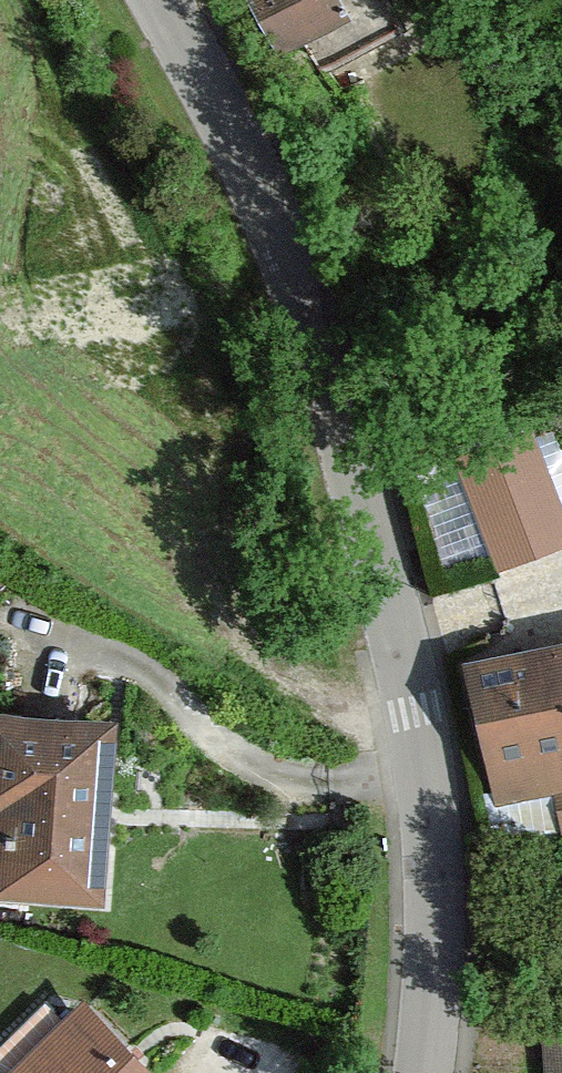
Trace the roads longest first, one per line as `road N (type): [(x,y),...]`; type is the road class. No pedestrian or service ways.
road 1 (tertiary): [(427,1072),(434,872),(415,713),(339,413),(283,241),(242,149)]
road 2 (tertiary): [(116,0),(242,149)]
road 3 (tertiary): [(242,149),(178,0)]

